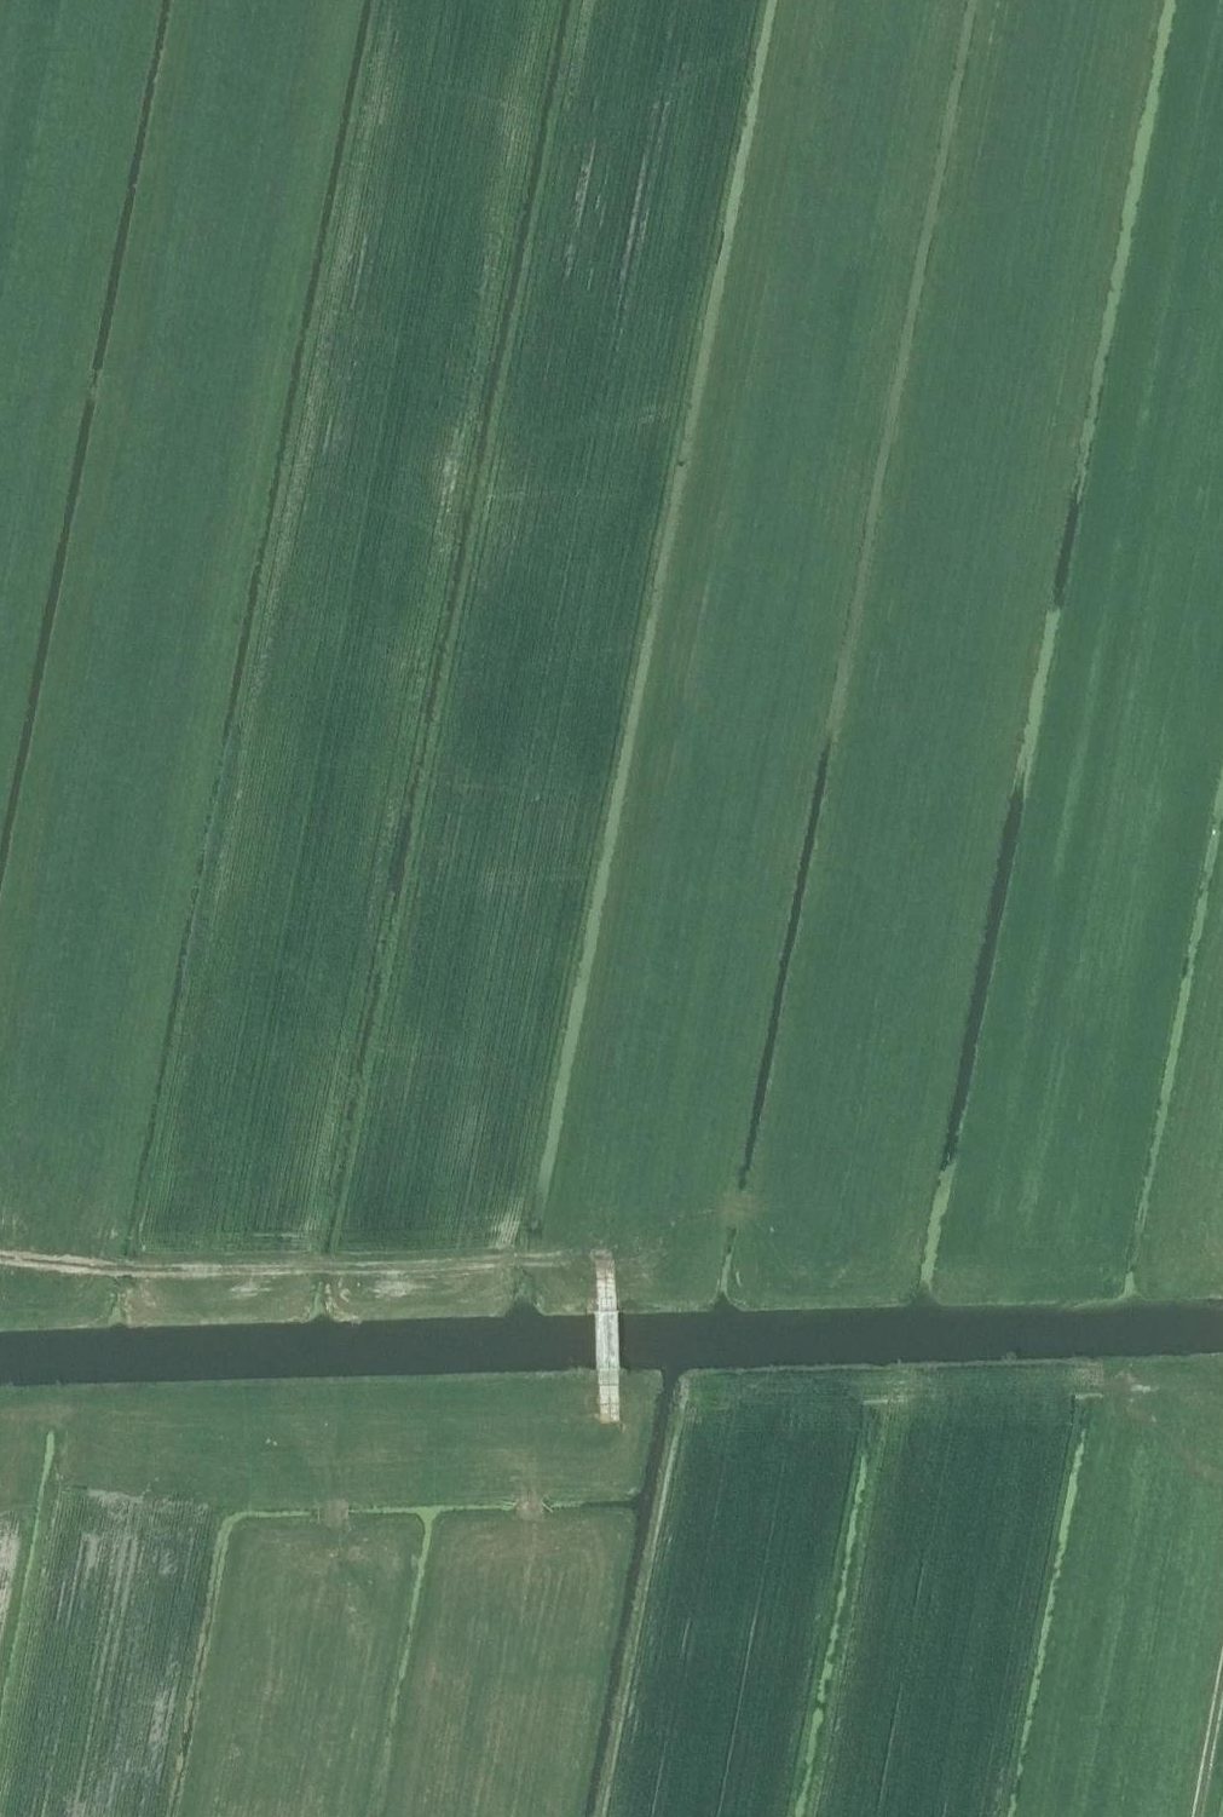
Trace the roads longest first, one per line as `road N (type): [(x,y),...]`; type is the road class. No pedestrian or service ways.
road 1 (track): [(0,1255),(133,1269),(483,1265)]
road 2 (track): [(1196,1816),(1222,1667)]

